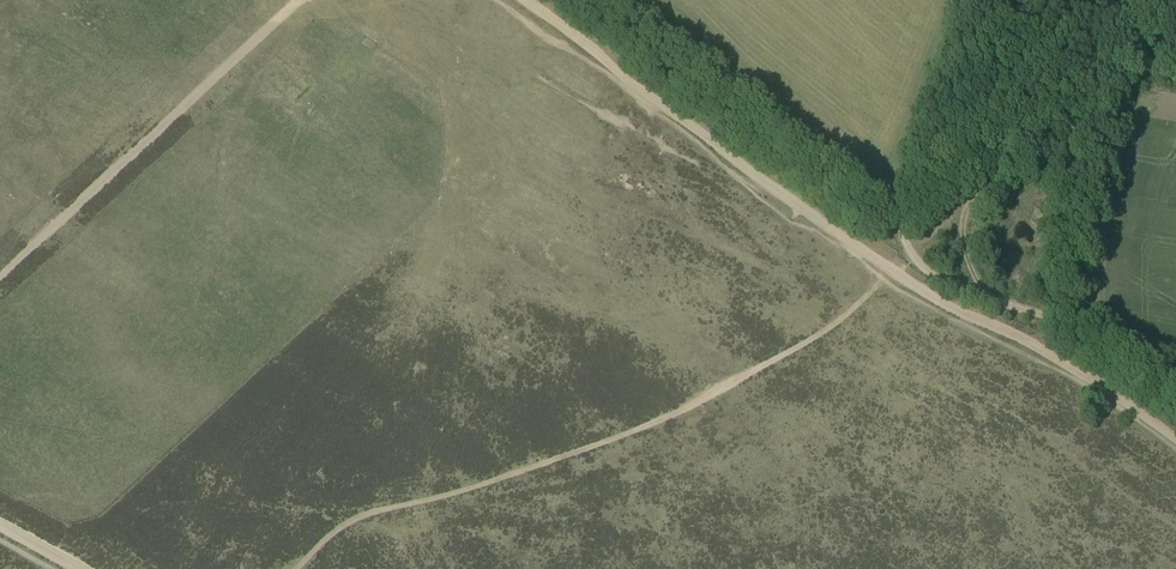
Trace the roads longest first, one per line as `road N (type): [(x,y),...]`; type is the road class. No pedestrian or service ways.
road 1 (track): [(295,568),(357,517),(484,484),(658,421),(810,339),(882,279)]
road 2 (track): [(527,0),(893,269)]
road 3 (track): [(0,275),(301,0)]
road 4 (track): [(893,269),(938,299),(1043,348),(1175,432)]
road 5 (track): [(1175,7),(1134,16),(979,188)]
road 6 (track): [(911,254),(892,209),(973,0)]
road 7 (track): [(981,295),(1099,328),(1175,373)]

